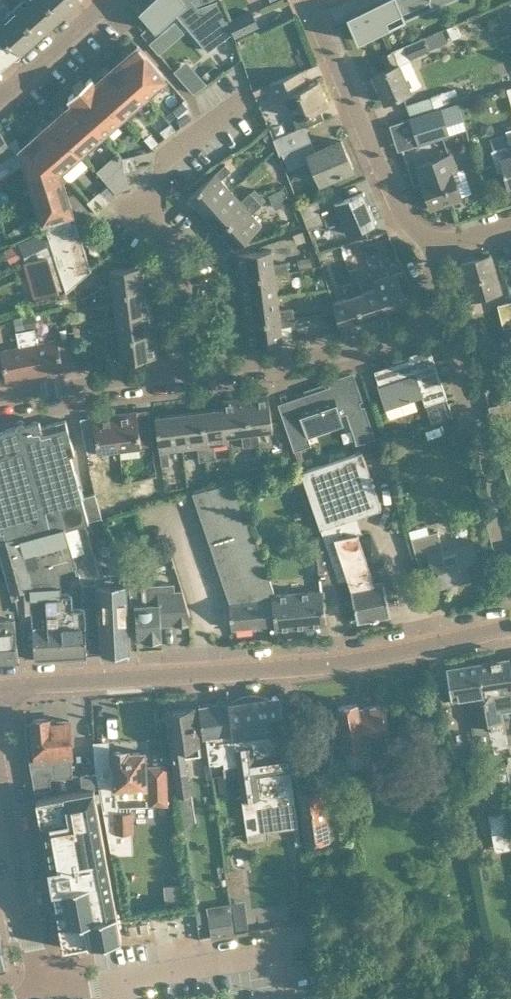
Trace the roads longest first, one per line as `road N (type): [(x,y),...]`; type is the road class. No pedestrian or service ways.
road 1 (tertiary): [(0,688),(306,665),(510,625)]
road 2 (residential): [(0,398),(339,353),(415,329),(424,314)]
road 3 (residential): [(438,240),(402,213),(311,0)]
road 4 (tertiary): [(5,998),(42,989),(0,766)]
road 5 (residential): [(0,97),(110,0)]
road 6 (residential): [(469,421),(444,329),(424,314)]

